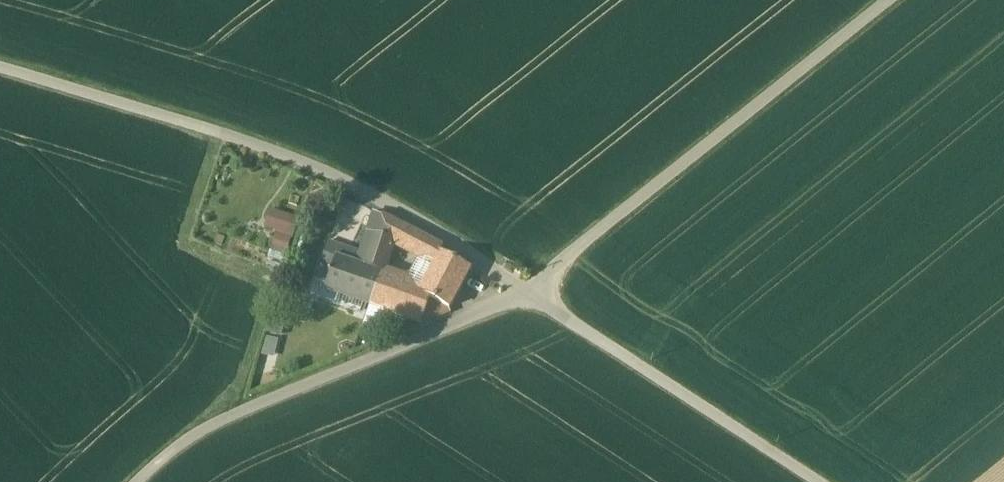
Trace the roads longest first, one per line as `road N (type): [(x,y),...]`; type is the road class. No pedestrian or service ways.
road 1 (unclassified): [(0,76),(293,159),(439,238),(818,481)]
road 2 (track): [(143,481),(190,438),(526,291),(890,0)]

